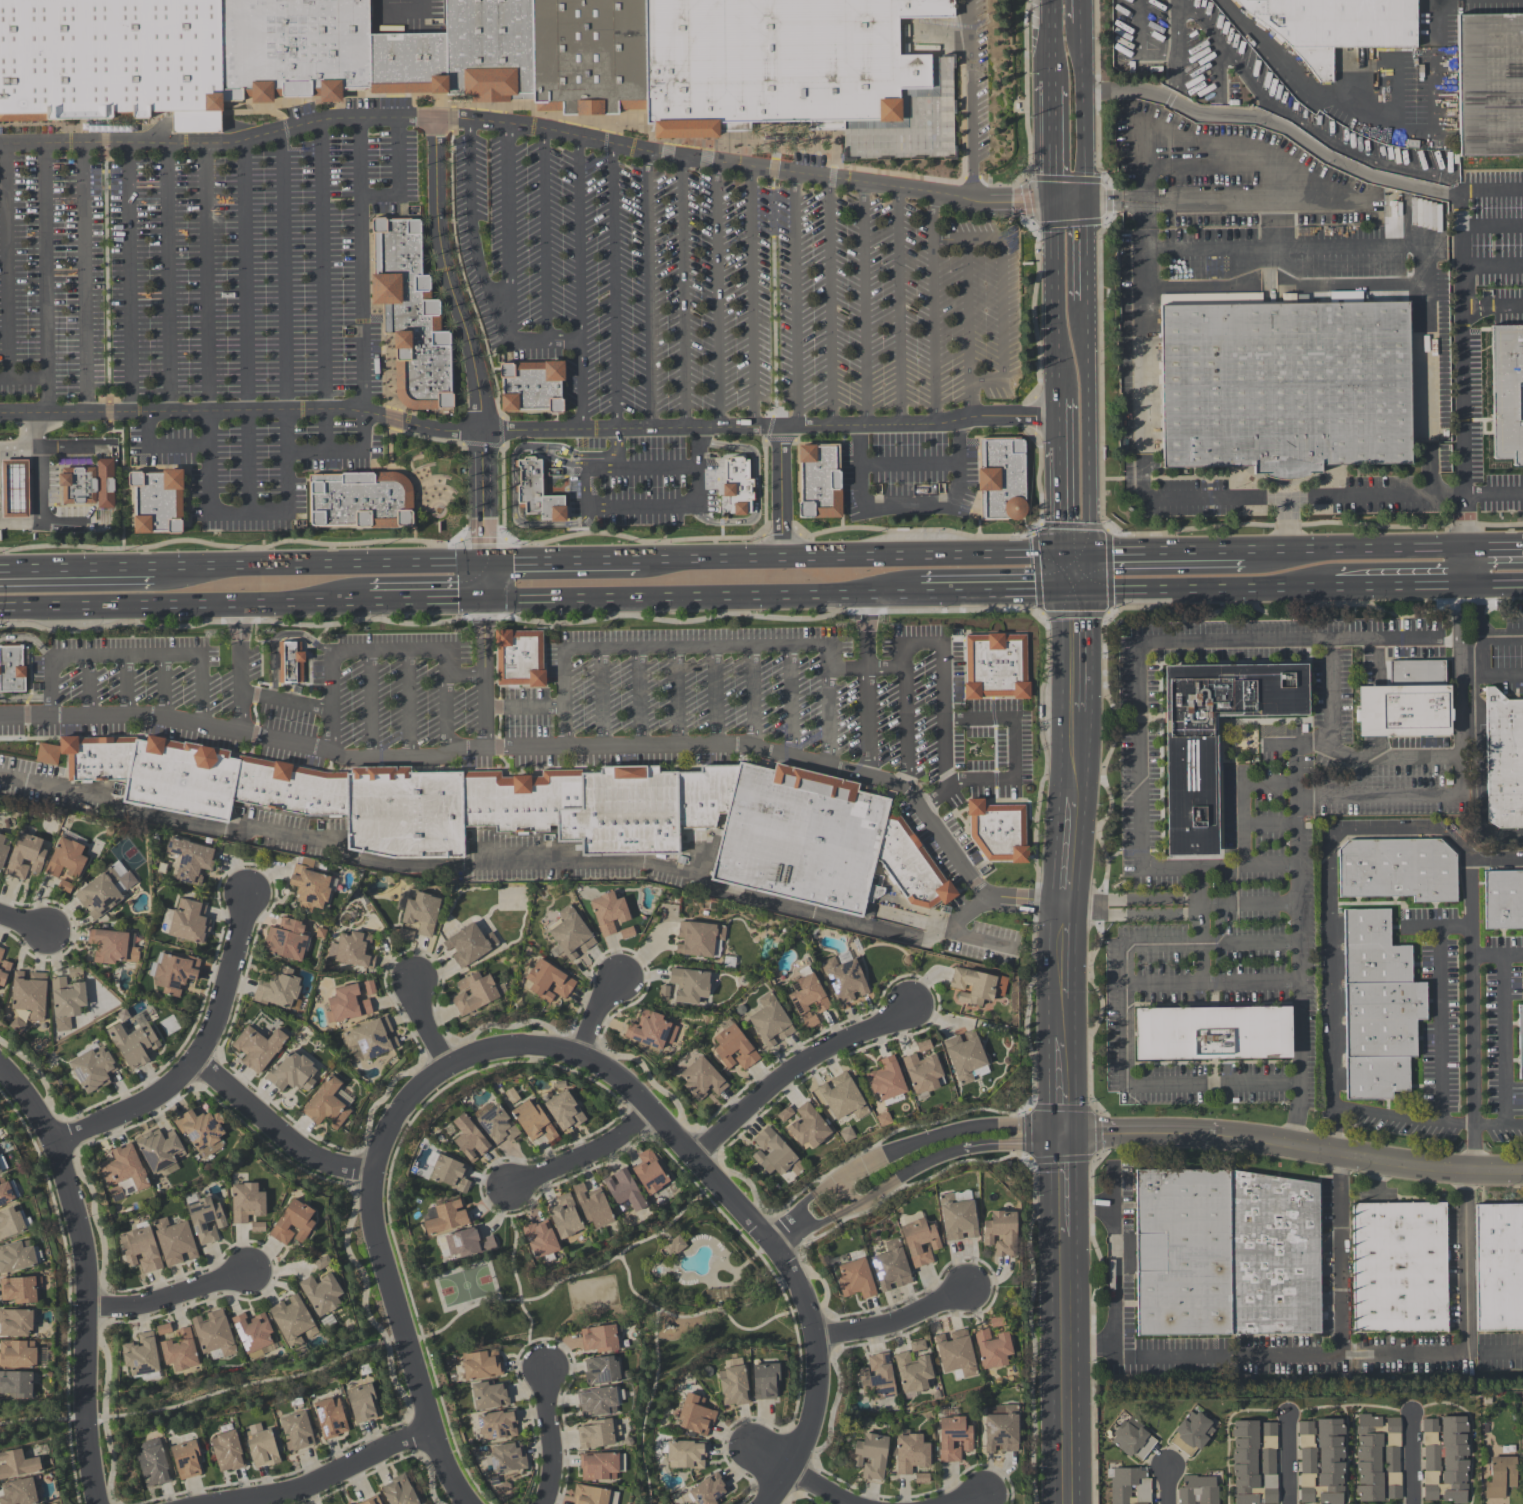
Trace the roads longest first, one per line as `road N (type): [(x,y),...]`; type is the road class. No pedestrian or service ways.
road 1 (residential): [(766,1503),(821,1399),(821,1337),(805,1291),(777,1244),(629,1081),(585,1057),(520,1046),(482,1050),(404,1096),(377,1138),(366,1176),(372,1246),(426,1433),(462,1503)]
road 2 (residential): [(1066,1131),(1211,1134),(1384,1167),(1522,1173)]
road 3 (residential): [(0,1077),(51,1145),(70,1218),(83,1302),(81,1412),(99,1503)]
road 4 (primary): [(482,599),(922,593)]
road 5 (primary): [(1075,554),(641,561)]
road 6 (primary): [(0,607),(362,601)]
road 7 (residential): [(51,1145),(153,1094),(189,1063),(229,984),(244,890)]
road 8 (primary): [(482,563),(153,567)]
road 9 (residential): [(703,1160),(733,1120),(783,1081),(918,998)]
road 10 (primary): [(1075,592),(1332,587)]
road 11 (secondary): [(1075,554),(1089,521),(1084,303)]
road 12 (residential): [(217,1503),(305,1487),(426,1433)]
road 13 (primary): [(1466,548),(1246,551)]
road 14 (residential): [(189,1063),(279,1140),(317,1163),(366,1176)]
road 15 (secondary): [(1082,206),(1081,0)]
road 16 (secondary): [(1055,206),(1058,399)]
road 17 (residential): [(1066,1131),(977,1139),(891,1171)]
road 18 (residential): [(654,1110),(598,1153),(501,1191)]
road 19 (primary): [(1246,551),(1075,554)]
road 20 (residential): [(83,1302),(144,1306),(245,1267)]
road 21 (secondary): [(1067,1237),(1067,1399)]
road 22 (residential): [(821,1337),(887,1326),(971,1284)]
road 23 (primary): [(641,561),(482,563)]
road 24 (primary): [(153,567),(0,569)]
road 25 (primary): [(922,593),(1075,592)]
road 26 (residential): [(891,1171),(777,1244)]
road 27 (primary): [(1332,587),(1466,586)]
road 28 (residential): [(543,1503),(552,1474),(538,1372)]
road 29 (secondary): [(1051,82),(1055,206)]
road 30 (primary): [(362,601),(482,599)]
road 31 (secondary): [(1075,592),(1074,712)]

